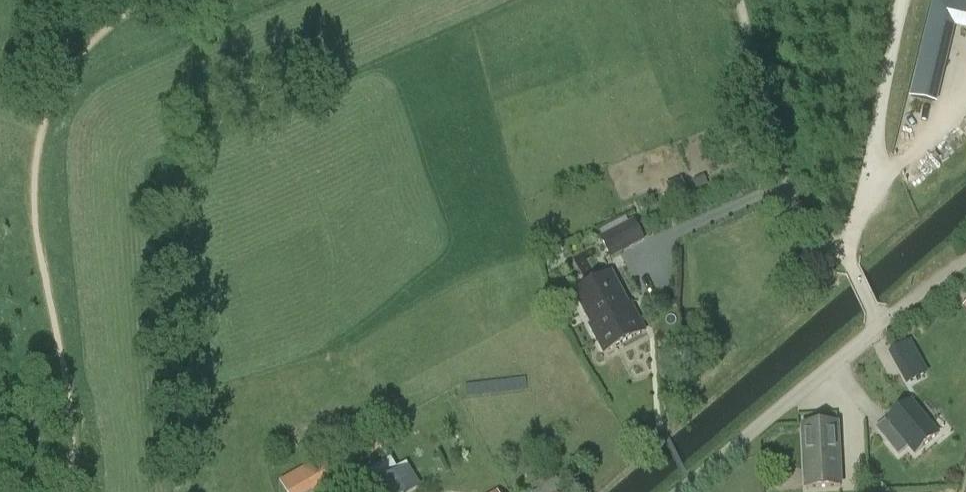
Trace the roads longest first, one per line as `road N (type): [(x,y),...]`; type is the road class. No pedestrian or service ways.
road 1 (unclassified): [(906,0),(868,180),(840,255),(880,324)]
road 2 (unclassified): [(682,491),(880,324)]

